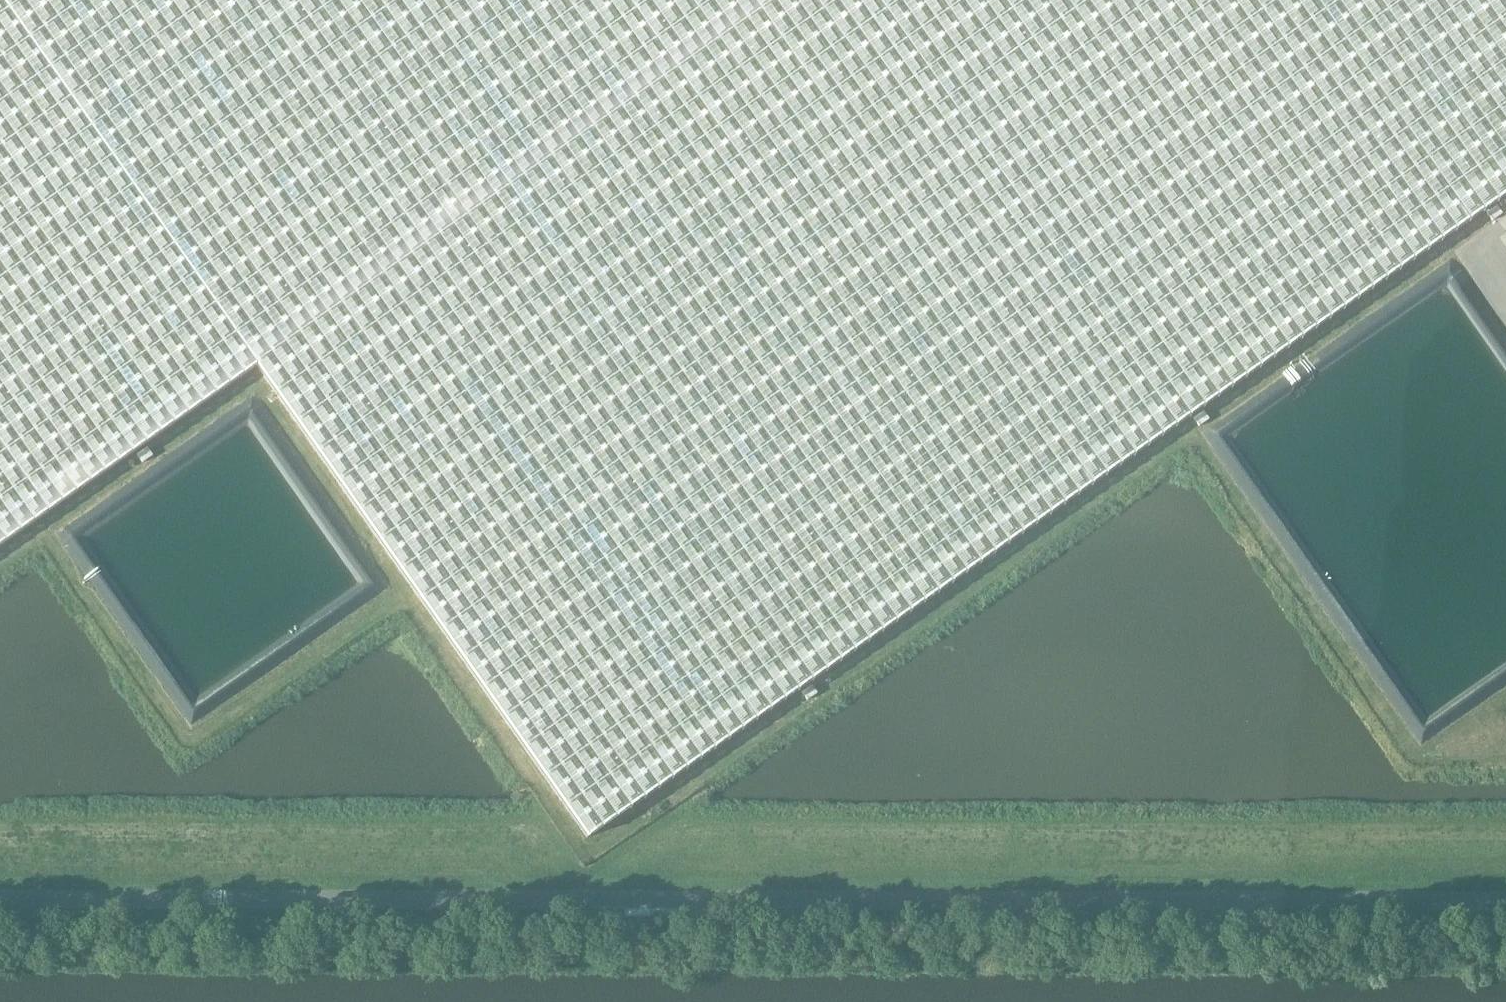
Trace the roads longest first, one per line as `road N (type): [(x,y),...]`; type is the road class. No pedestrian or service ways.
road 1 (unclassified): [(0,898),(1505,900)]

